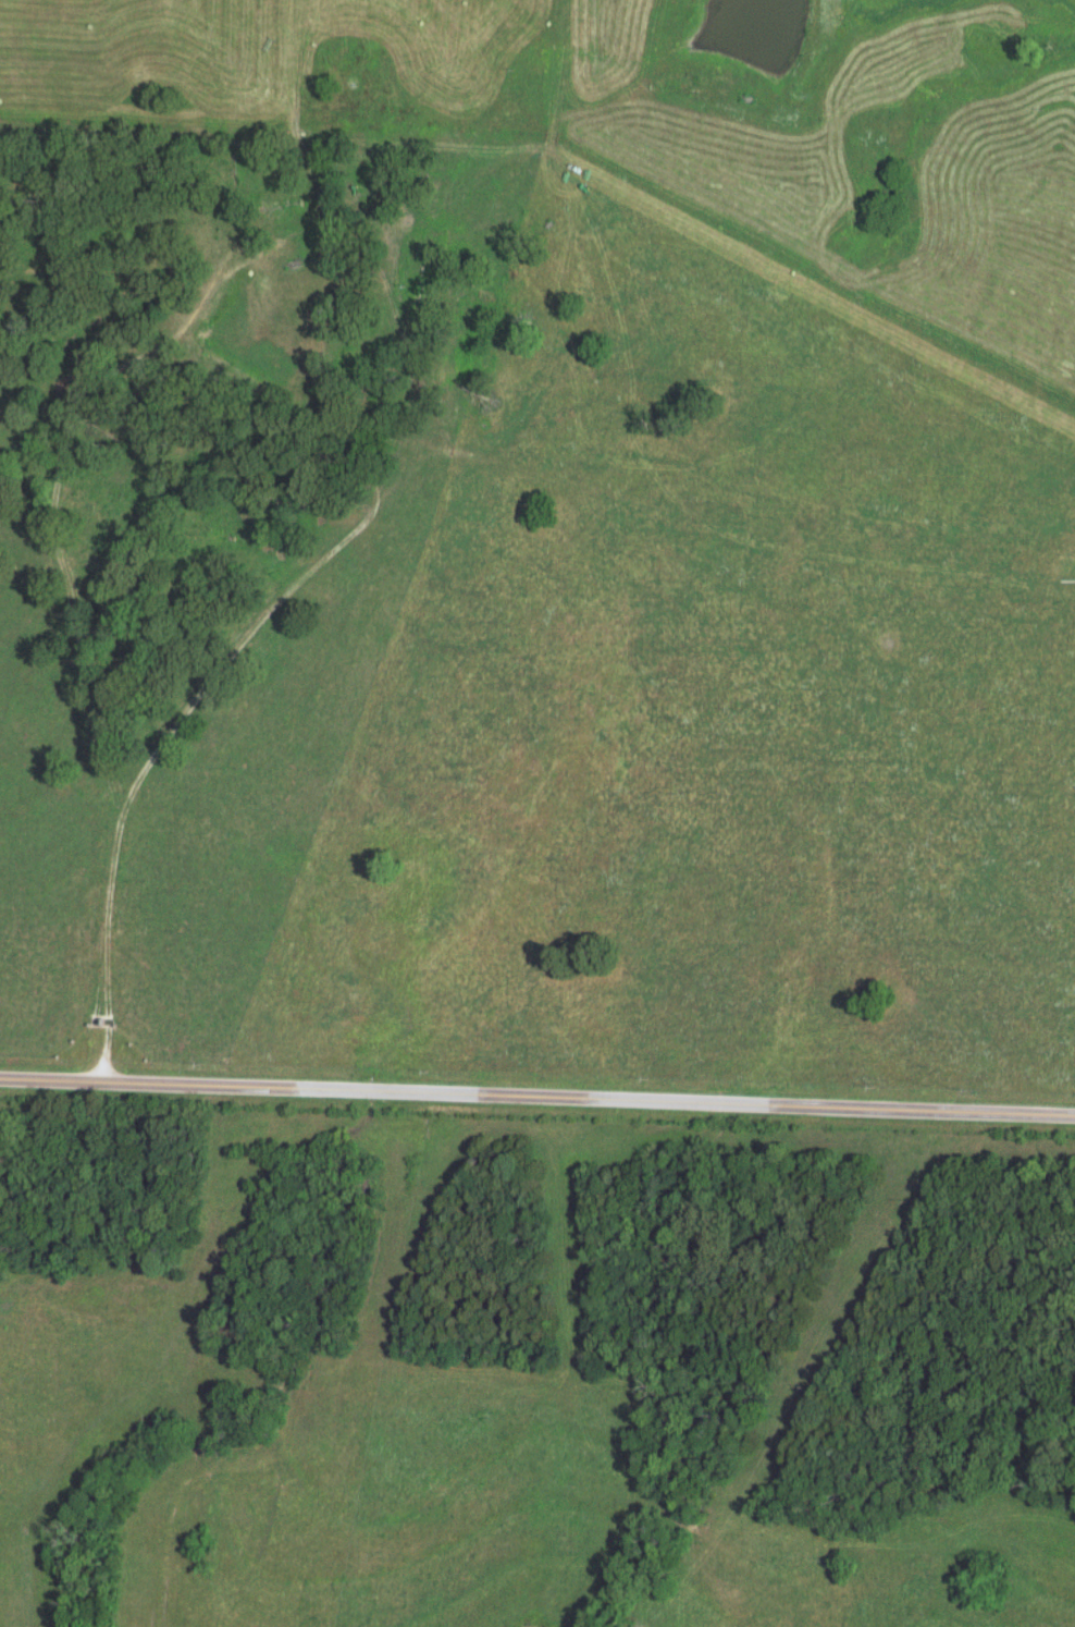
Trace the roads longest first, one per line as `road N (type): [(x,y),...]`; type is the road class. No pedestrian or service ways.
road 1 (secondary): [(0,1074),(1074,1112)]

